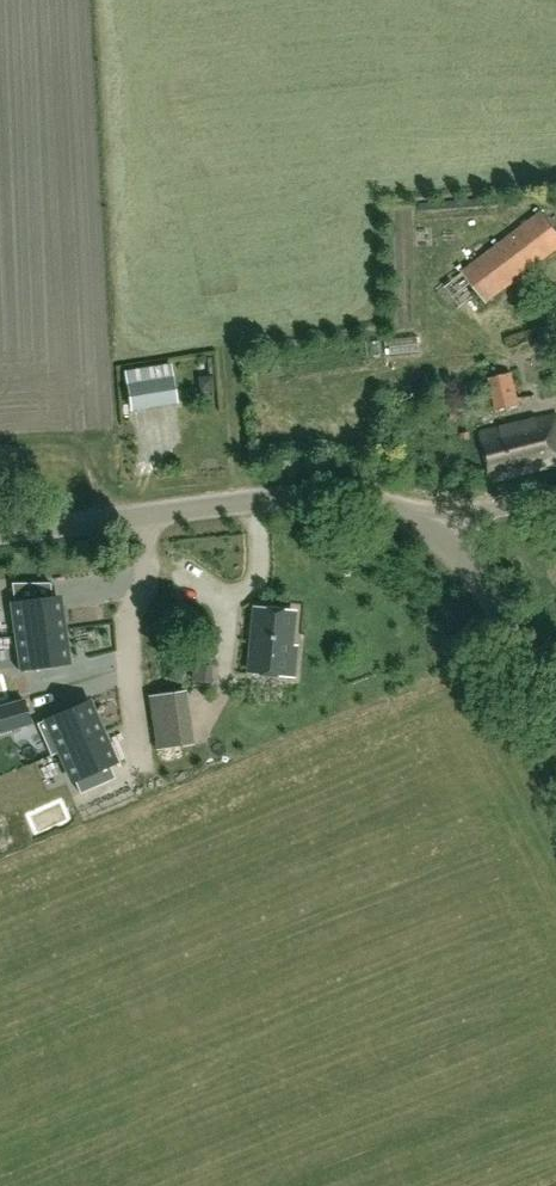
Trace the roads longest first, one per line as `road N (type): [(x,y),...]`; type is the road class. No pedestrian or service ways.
road 1 (unclassified): [(142,517),(334,497),(431,519)]
road 2 (unclassified): [(142,775),(128,624),(148,574),(142,517)]
road 3 (unclassified): [(555,721),(500,611),(431,519)]
road 4 (unclassified): [(0,534),(142,517)]
road 5 (unclassified): [(555,503),(431,519)]

